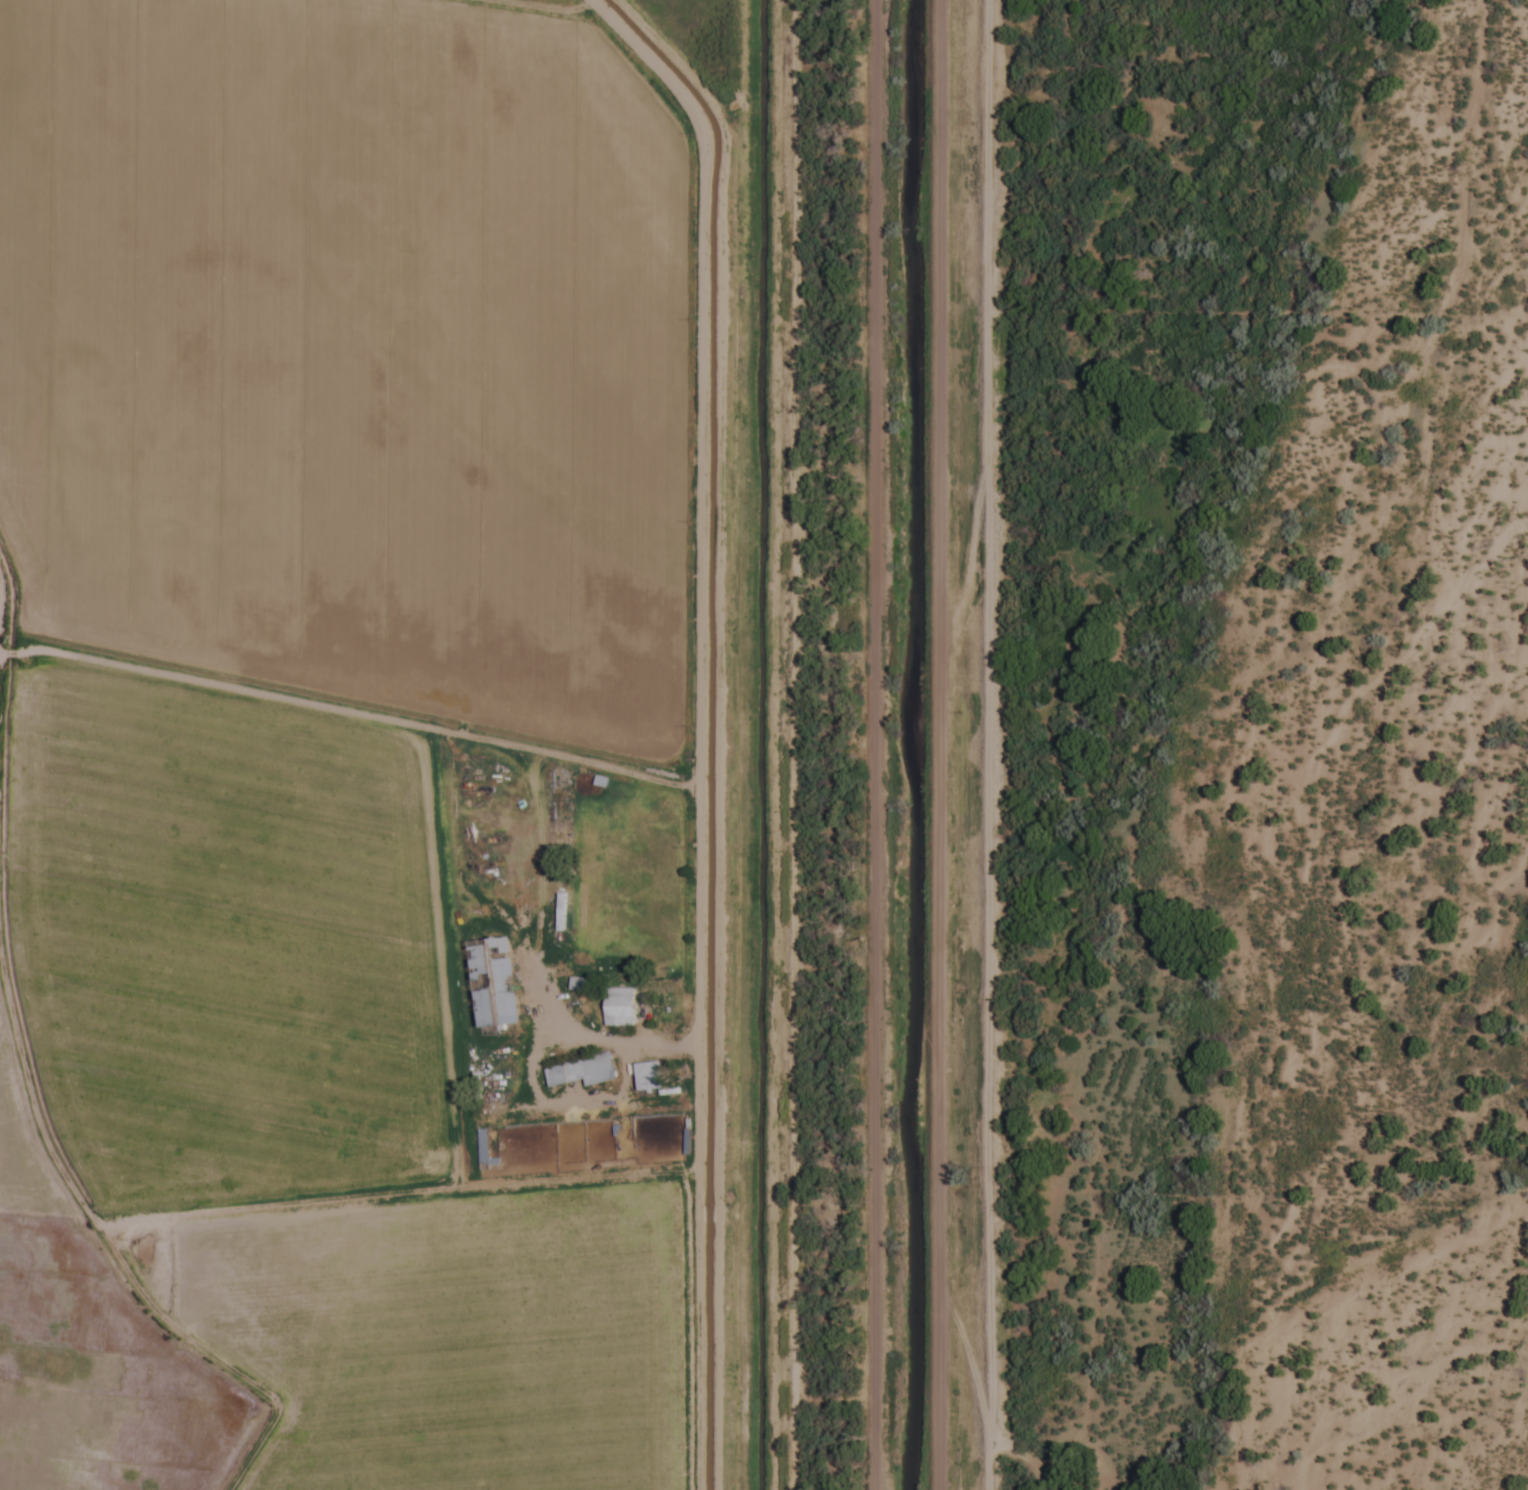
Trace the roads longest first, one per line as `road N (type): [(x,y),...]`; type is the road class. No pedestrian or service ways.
road 1 (residential): [(985,1489),(986,0)]

